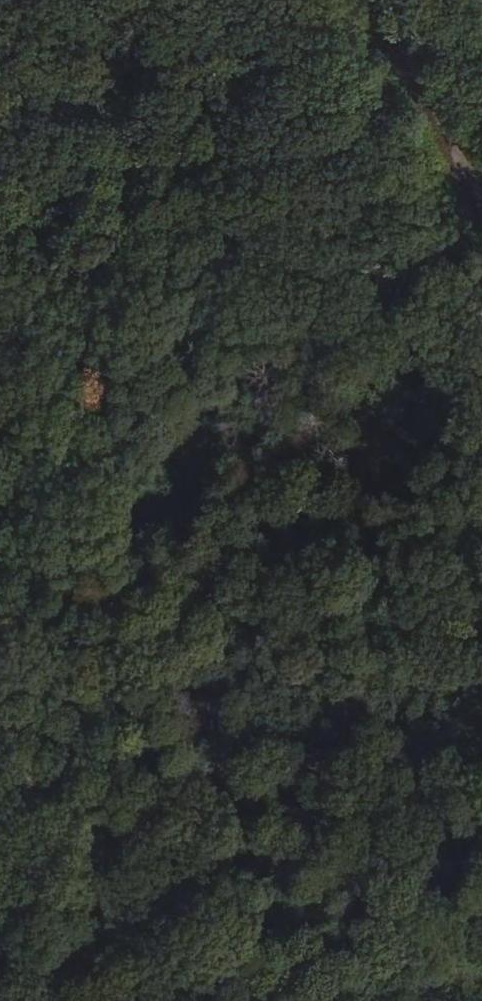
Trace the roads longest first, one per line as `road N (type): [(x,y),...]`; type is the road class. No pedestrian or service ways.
road 1 (track): [(481,145),(408,0)]

